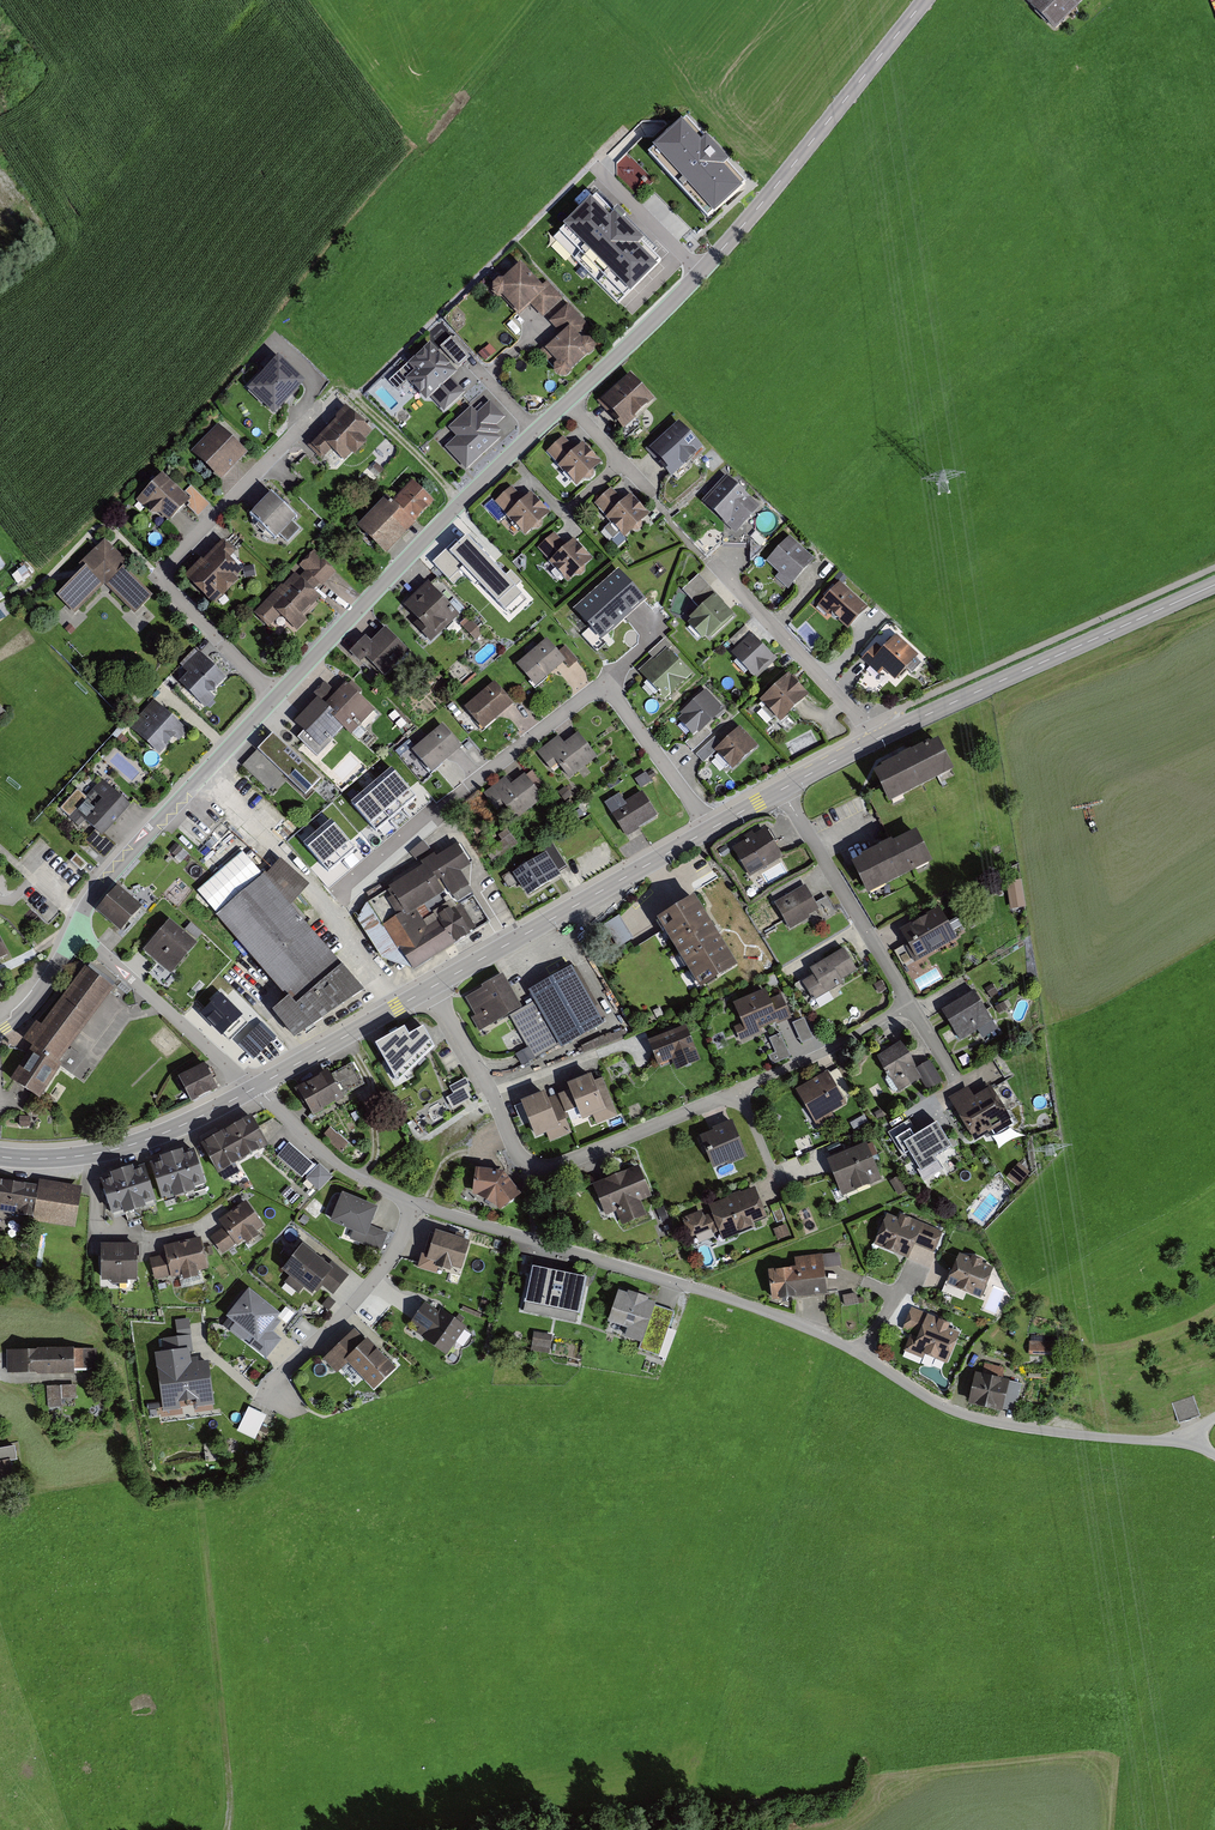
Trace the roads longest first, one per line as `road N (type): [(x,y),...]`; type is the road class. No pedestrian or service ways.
road 1 (residential): [(1214,1455),(1189,1439),(1044,1430),(957,1413),(798,1324),(414,1204)]
road 2 (tertiary): [(463,500),(710,264),(925,0)]
road 3 (residential): [(909,1003),(820,1054),(543,1169),(518,1156),(433,987)]
road 4 (residential): [(316,410),(169,571),(180,599),(275,697)]
road 5 (tertiary): [(1214,585),(871,742)]
road 6 (residential): [(604,683),(340,891)]
road 7 (tertiary): [(709,829),(433,987)]
road 8 (tertiary): [(74,933),(107,879),(275,697)]
road 9 (tertiary): [(275,697),(463,500)]
road 10 (tertiary): [(254,1088),(123,1148),(0,1157)]
road 11 (residential): [(909,1003),(781,789)]
road 12 (residential): [(266,1398),(386,1264),(414,1204)]
road 13 (residential): [(254,1088),(74,933)]
road 14 (residential): [(715,564),(857,716),(871,742)]
road 15 (tertiary): [(433,987),(254,1088)]
road 16 (residential): [(414,1204),(346,1170),(254,1088)]
road 17 (residential): [(604,683),(709,829)]
road 18 (residential): [(463,500),(341,384)]
road 19 (tertiary): [(0,1031),(47,984),(74,933)]

